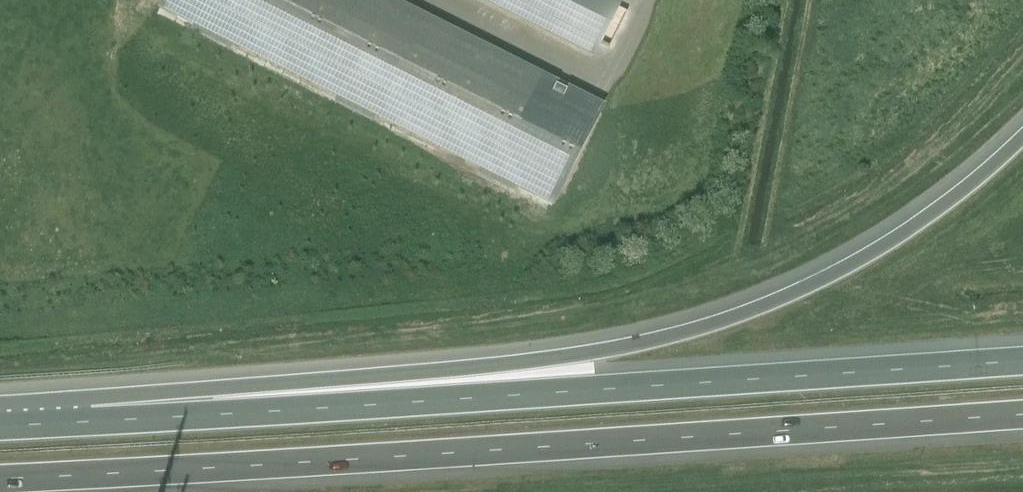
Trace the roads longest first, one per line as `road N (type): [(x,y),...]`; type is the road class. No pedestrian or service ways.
road 1 (motorway): [(0,477),(1022,414)]
road 2 (motorway): [(1022,140),(945,208),(822,284),(668,340),(93,423)]
road 3 (motorway): [(1022,366),(93,423)]

